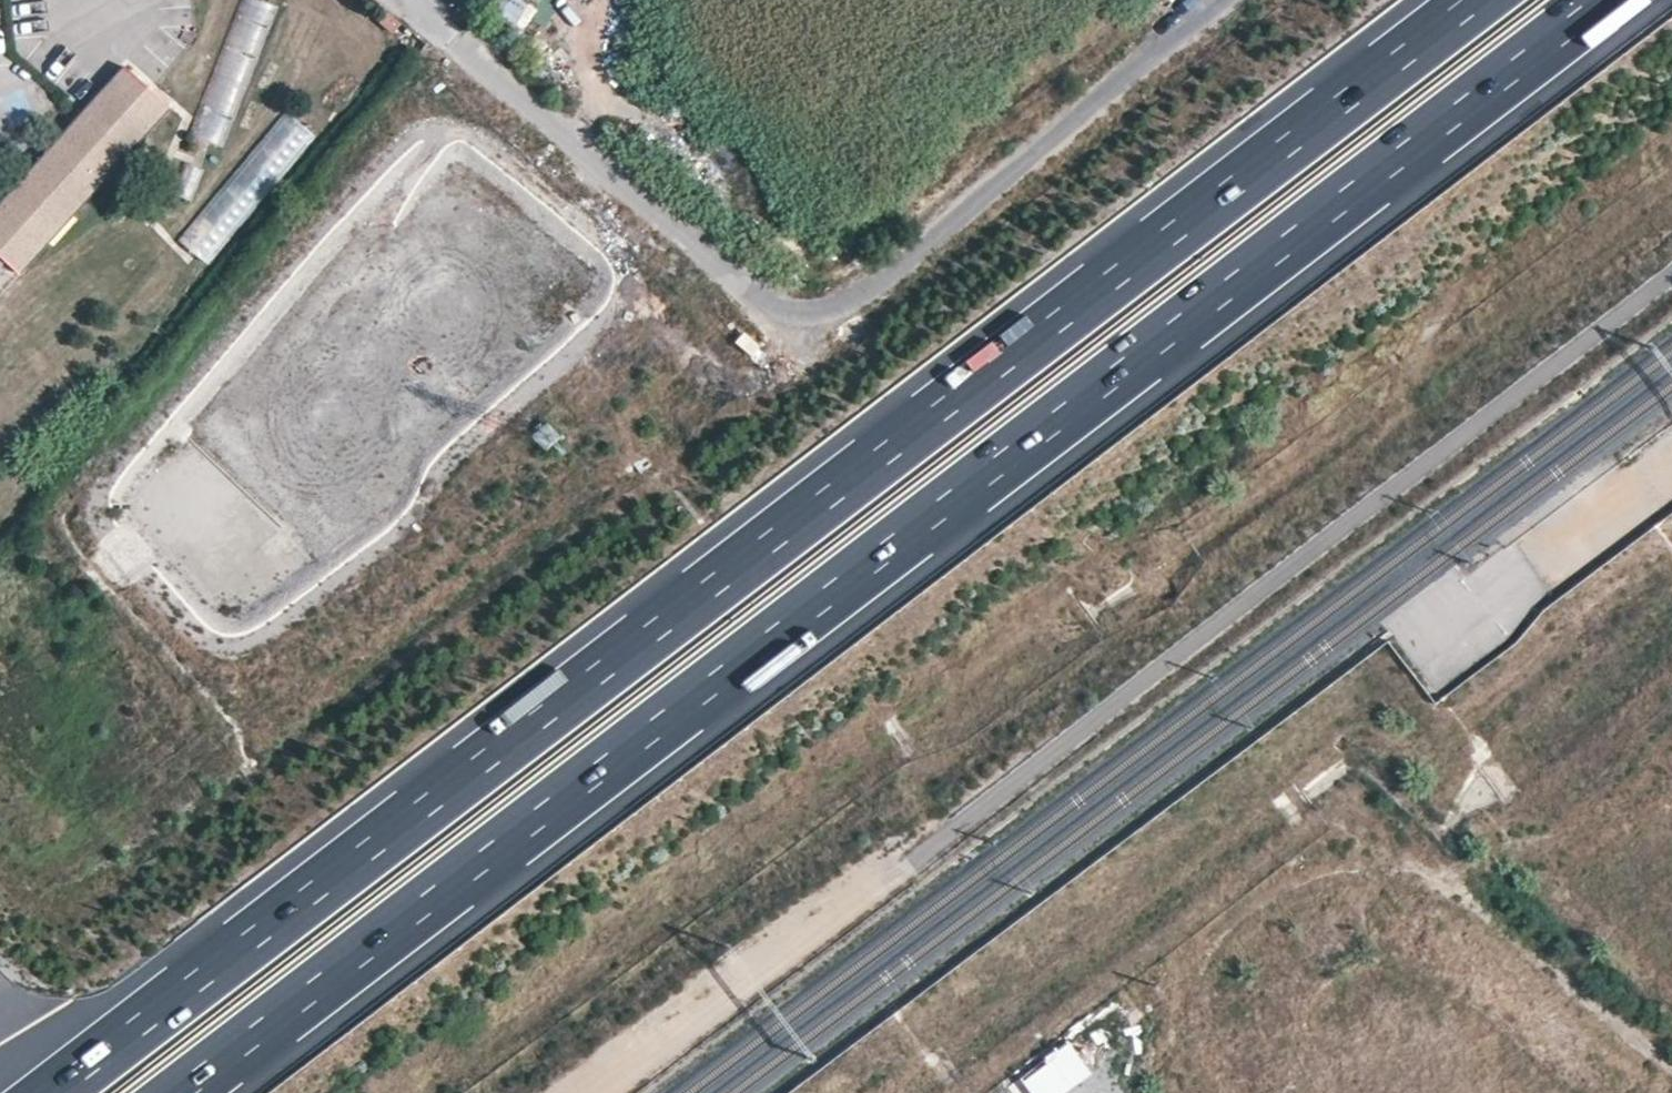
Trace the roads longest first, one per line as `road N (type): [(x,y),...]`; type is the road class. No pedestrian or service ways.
road 1 (motorway): [(1478,0),(51,1092)]
road 2 (motorway): [(182,1092),(1606,0)]
road 3 (track): [(1671,1038),(1531,929),(1360,823)]
road 4 (track): [(1132,1092),(1175,986),(1255,886),(1360,823)]

